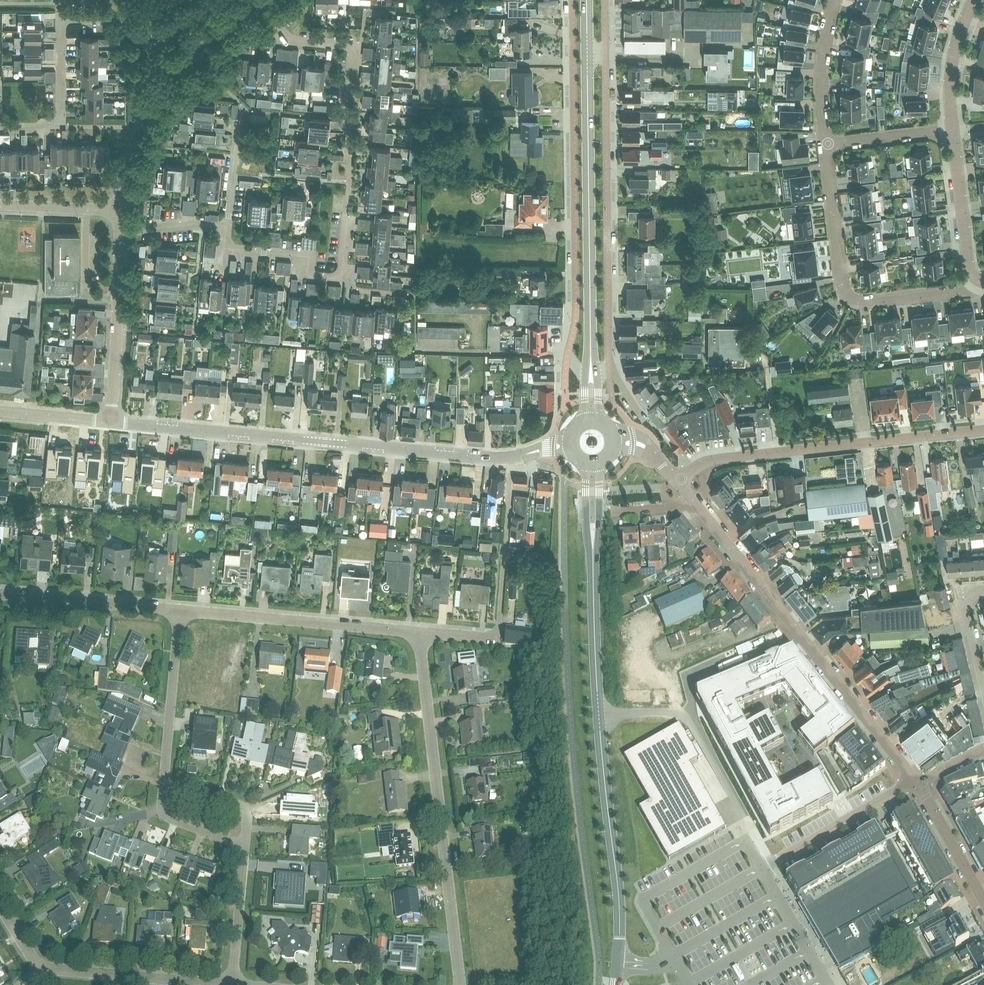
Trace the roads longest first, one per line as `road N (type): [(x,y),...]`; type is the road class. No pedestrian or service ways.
road 1 (secondary): [(615,984),(620,912),(598,703),(593,465)]
road 2 (tertiary): [(511,457),(112,422)]
road 3 (residential): [(915,779),(678,482)]
road 4 (residential): [(573,0),(576,298),(568,358)]
road 5 (residential): [(460,984),(419,632)]
road 6 (secondary): [(592,369),(588,53)]
road 7 (residential): [(609,368),(605,53)]
road 8 (tertiary): [(678,482),(711,459),(983,430)]
road 9 (residential): [(0,127),(52,127),(62,20),(117,20),(177,71)]
road 10 (residential): [(823,144),(839,287),(850,299),(960,293),(975,278)]
road 11 (residential): [(419,632),(500,640),(511,457)]
road 12 (residential): [(229,984),(50,970),(31,957),(0,906)]
road 13 (residential): [(179,609),(419,632)]
road 14 (residential): [(228,227),(227,249),(303,257),(302,274),(343,278),(348,219)]
road 15 (residential): [(112,422),(121,232)]
road 16 (residential): [(352,117),(359,45),(291,39),(258,4)]
road 17 (residential): [(161,789),(179,609)]
road 18 (residential): [(0,593),(179,609)]
road 19 (unclassified): [(766,866),(915,779)]
road 20 (unclassified): [(122,210),(131,157),(177,71)]
road 21 (residential): [(953,130),(975,278)]
road 22 (residential): [(836,0),(819,86),(823,144)]
road 23 (unclassified): [(983,901),(918,784)]
road 24 (residential): [(975,0),(957,43),(953,130)]
road 25 (residential): [(233,984),(243,851)]
road 26 (residential): [(953,130),(823,144)]
road 27 (residential): [(243,851),(246,809),(161,789)]
road 28 (residential): [(122,210),(0,206)]

